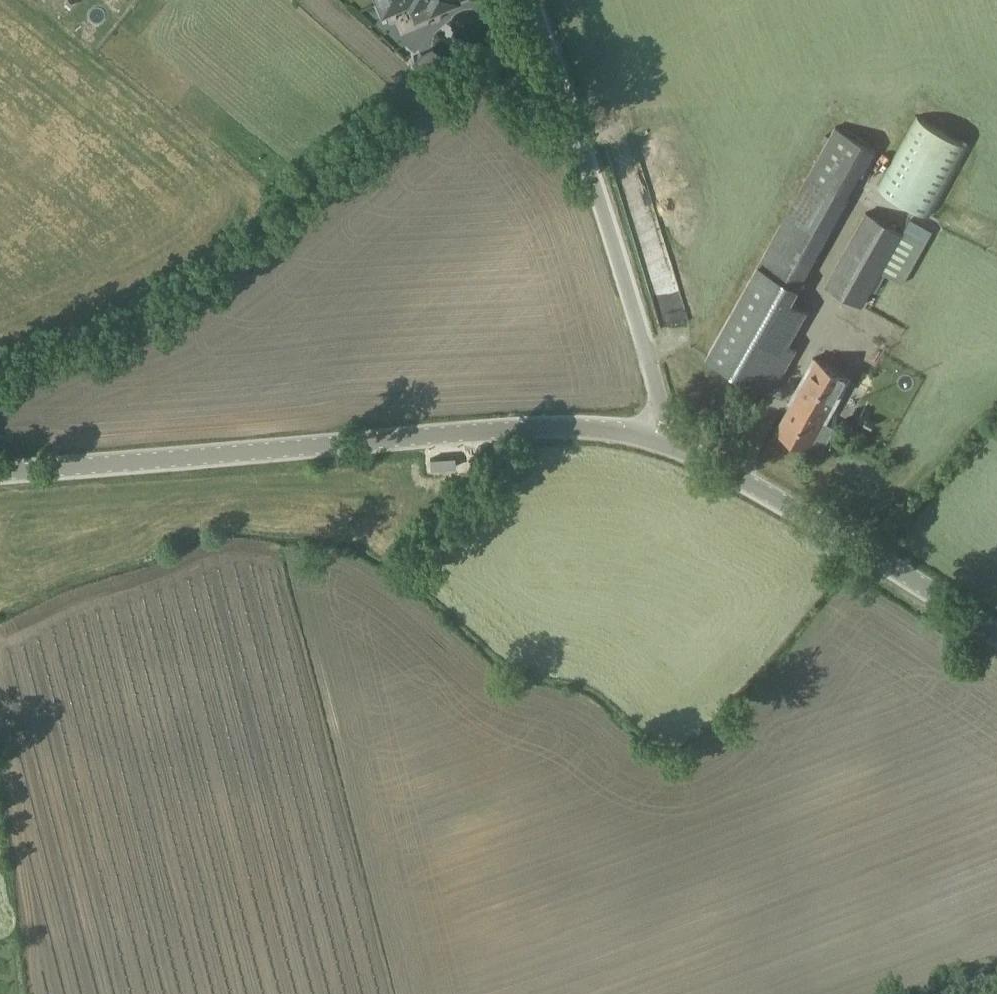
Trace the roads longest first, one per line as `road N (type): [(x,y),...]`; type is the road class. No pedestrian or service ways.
road 1 (unclassified): [(0,474),(554,431),(661,442)]
road 2 (unclassified): [(661,442),(660,402),(604,201),(532,0)]
road 3 (unclassified): [(661,442),(850,542),(996,637)]

